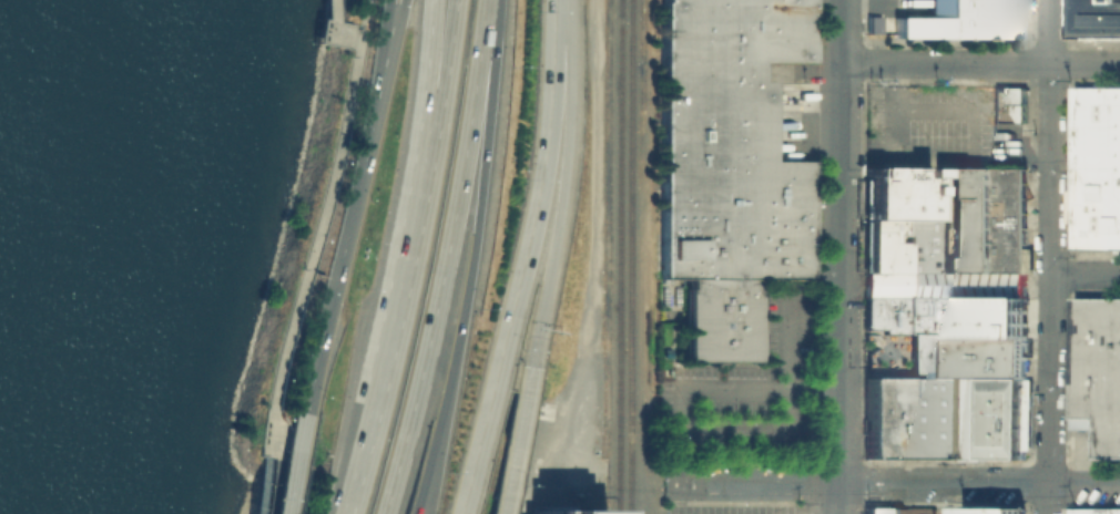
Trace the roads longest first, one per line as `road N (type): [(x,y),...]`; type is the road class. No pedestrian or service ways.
road 1 (motorway): [(382,513),(460,183),(487,0)]
road 2 (motorway): [(462,513),(543,168),(555,0)]
road 3 (residential): [(1051,0),(1049,513)]
road 4 (motorway): [(438,433),(479,203),(489,0)]
road 5 (motorway): [(529,366),(568,156),(564,0)]
road 6 (motorway): [(419,192),(348,513)]
road 7 (residential): [(837,167),(835,483)]
road 8 (motorway): [(370,125),(302,412)]
road 9 (residential): [(1119,482),(835,483)]
road 10 (residential): [(837,62),(1119,64)]
road 11 (motorway): [(456,0),(446,90),(419,192)]
road 12 (motorway): [(430,0),(419,192)]
road 13 (residential): [(665,482),(835,483)]
road 14 (residential): [(838,0),(837,167)]
road 15 (motorway): [(403,0),(370,125)]
road 16 (motorway): [(388,0),(370,125)]
road 17 (motorway): [(496,513),(523,393)]

